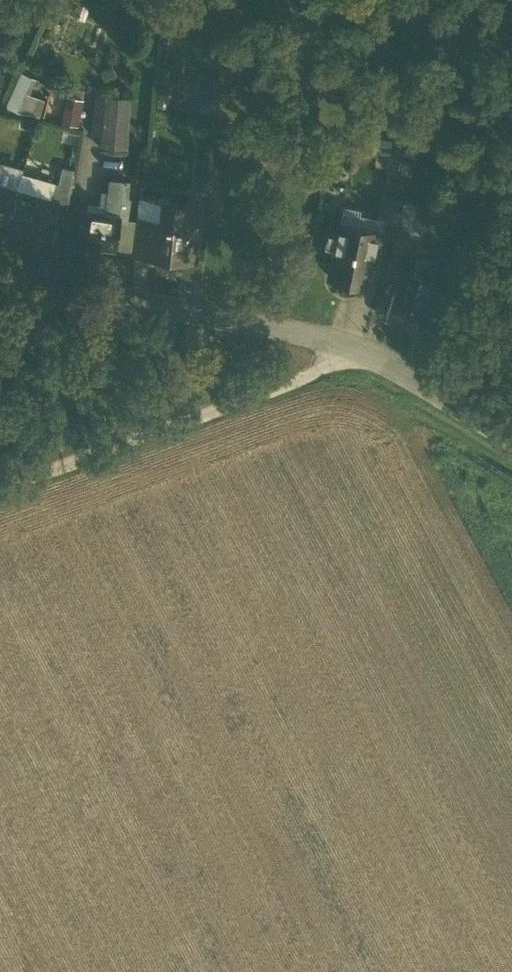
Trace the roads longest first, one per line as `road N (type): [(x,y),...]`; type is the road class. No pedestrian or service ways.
road 1 (track): [(366,352),(0,486)]
road 2 (tertiary): [(0,276),(366,352)]
road 3 (tertiary): [(511,440),(366,352)]

